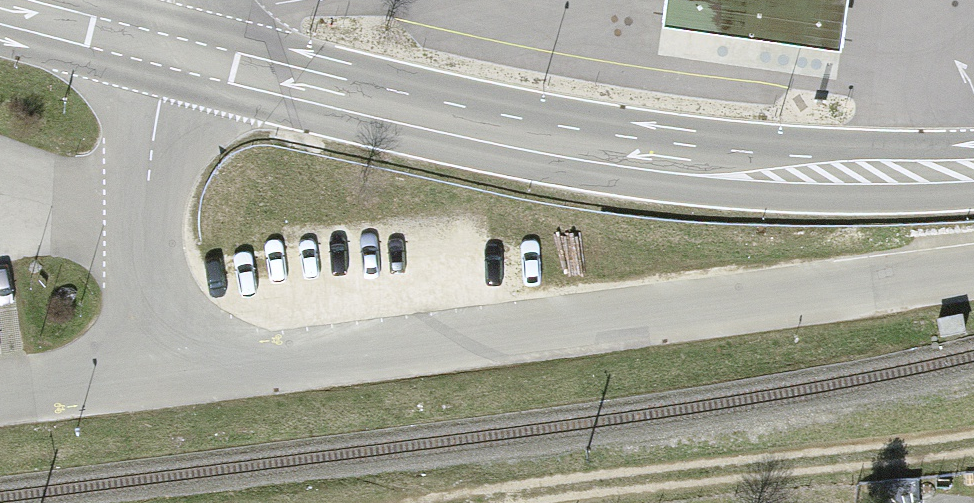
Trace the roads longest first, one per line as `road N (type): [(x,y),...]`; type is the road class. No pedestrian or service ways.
road 1 (residential): [(153,346),(288,364),(973,271)]
road 2 (primary): [(973,170),(703,164),(440,117),(170,49)]
road 3 (track): [(579,502),(973,454)]
road 4 (unclassified): [(153,346),(148,225),(170,49)]
road 5 (primary): [(170,49),(0,4)]
road 6 (unclassified): [(0,393),(104,369),(153,346)]

